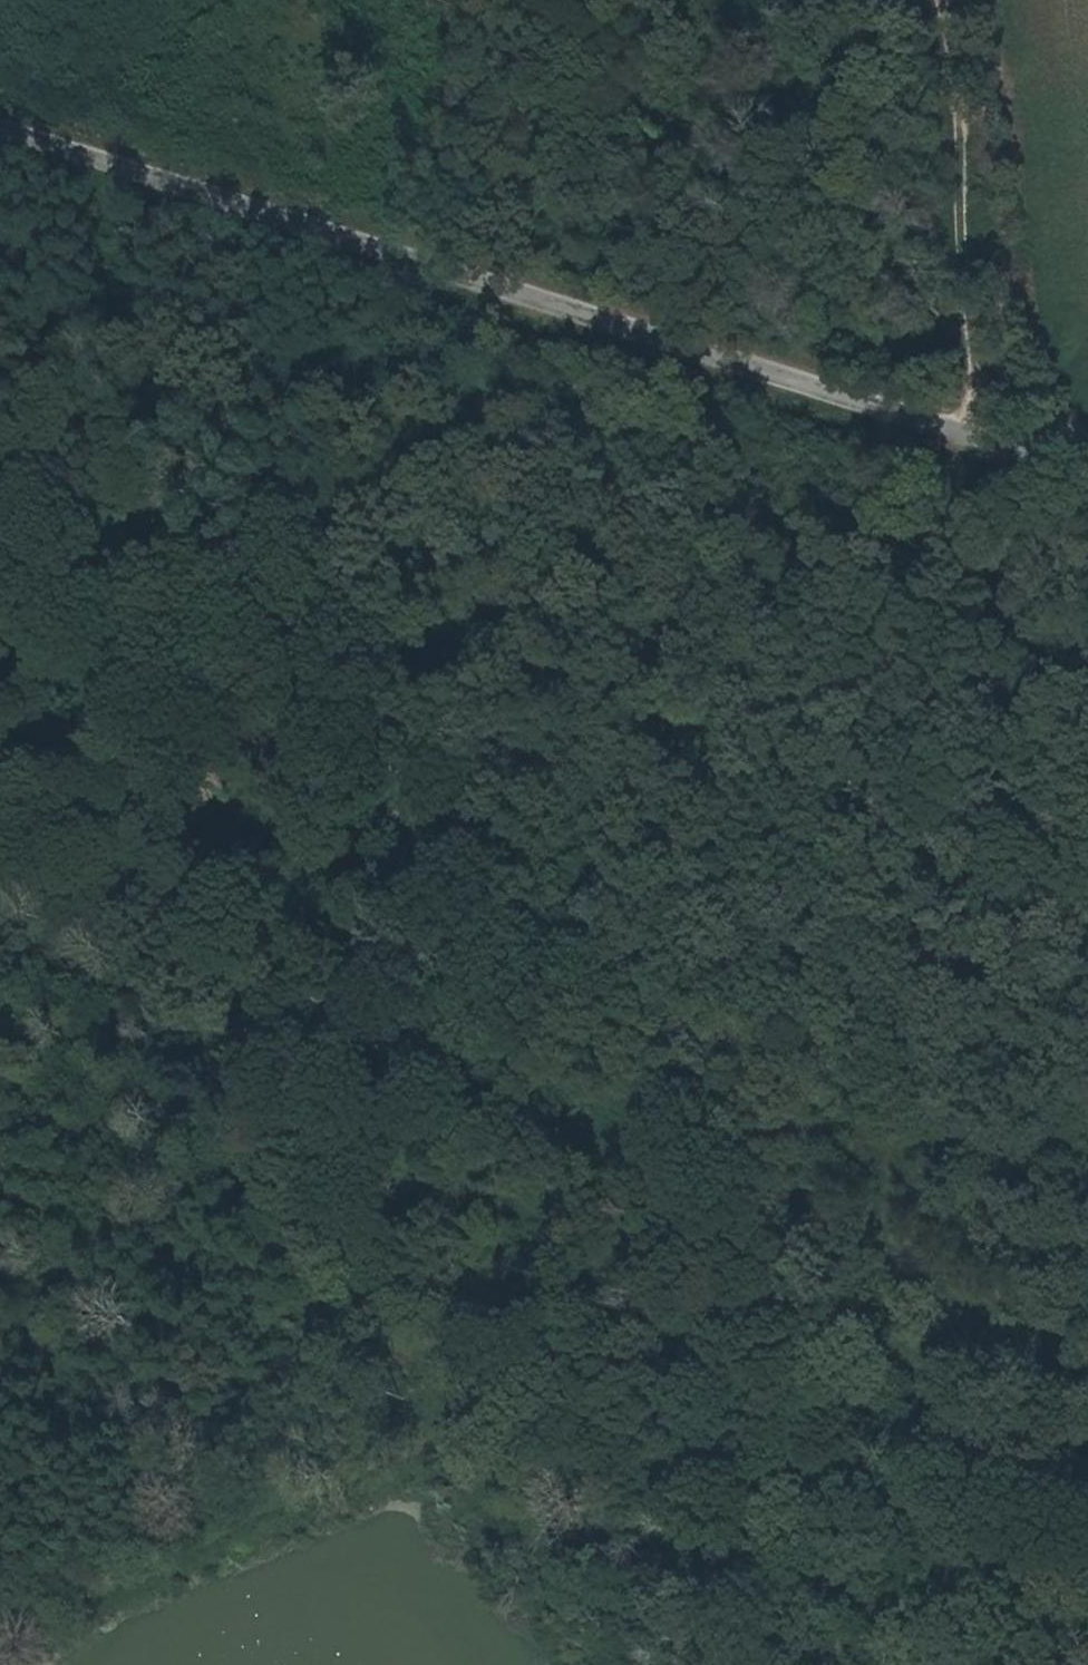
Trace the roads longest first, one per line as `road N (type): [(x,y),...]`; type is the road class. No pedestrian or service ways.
road 1 (unclassified): [(0,119),(1087,467)]

